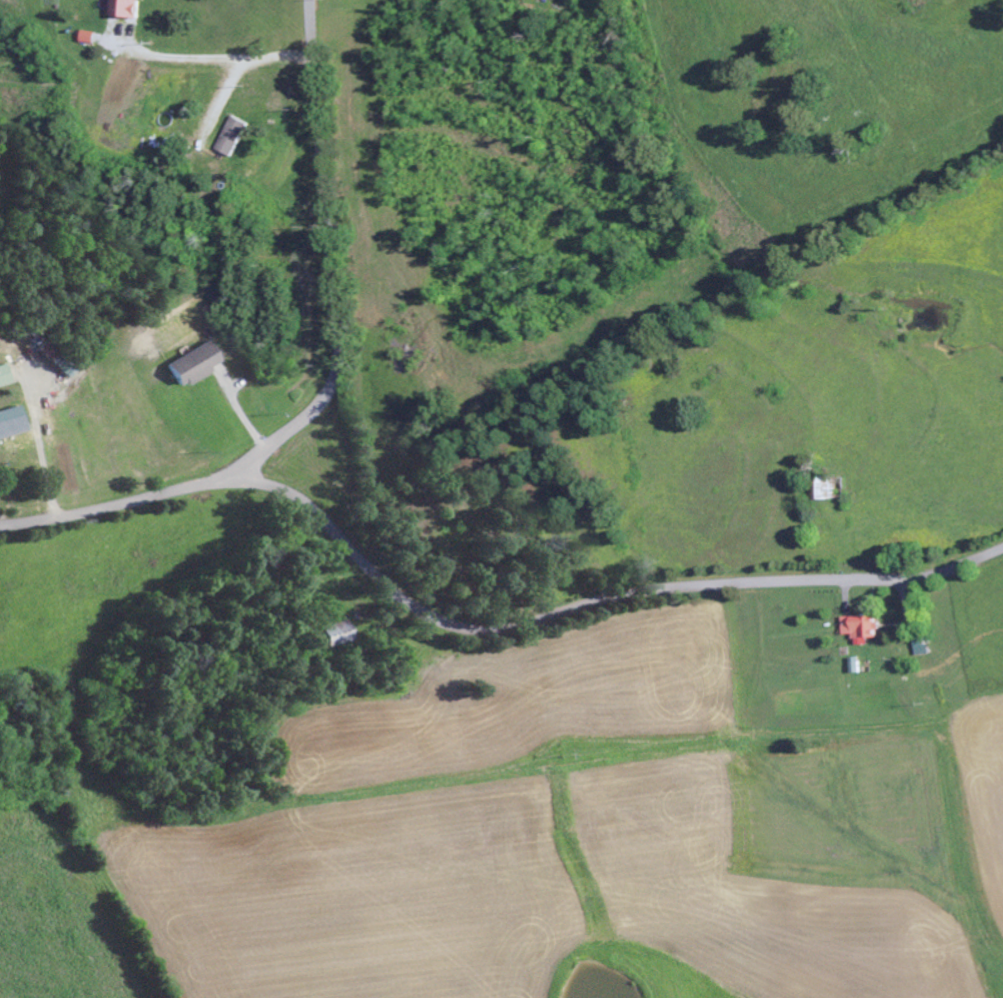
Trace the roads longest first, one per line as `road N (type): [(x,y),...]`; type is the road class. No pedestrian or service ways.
road 1 (residential): [(0,528),(221,483),(274,482),(304,497),(414,609),(485,634),(678,592),(771,581),(930,579),(1002,549)]
road 2 (residential): [(221,483),(315,407),(334,368),(309,0)]

